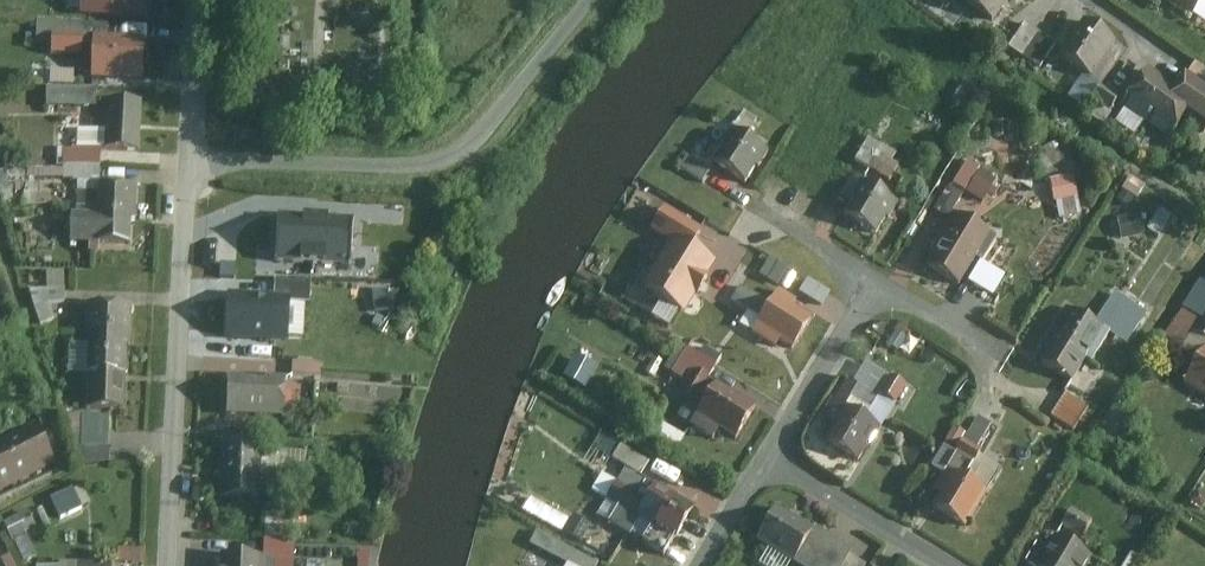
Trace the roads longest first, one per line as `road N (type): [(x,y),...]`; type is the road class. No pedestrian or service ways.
road 1 (residential): [(168,565),(193,0)]
road 2 (residential): [(955,565),(771,457)]
road 3 (residential): [(771,457),(876,283)]
road 4 (residential): [(750,217),(876,283)]
road 5 (residential): [(876,283),(990,351)]
road 6 (residential): [(771,457),(699,565)]

